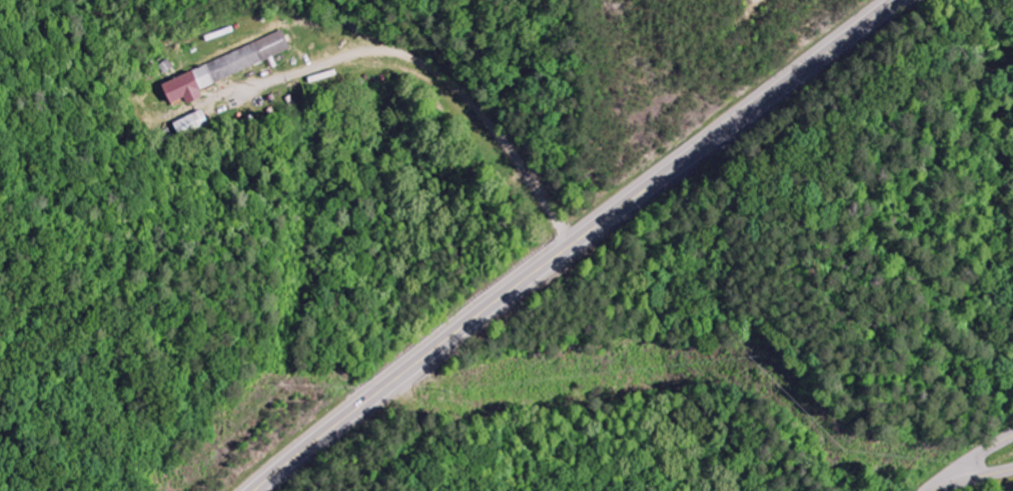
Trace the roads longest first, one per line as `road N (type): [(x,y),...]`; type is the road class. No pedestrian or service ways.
road 1 (trunk): [(896,0),(253,490)]
road 2 (residential): [(633,199),(587,142),(549,58),(499,23),(421,45),(341,90),(249,68),(219,41),(208,17)]

